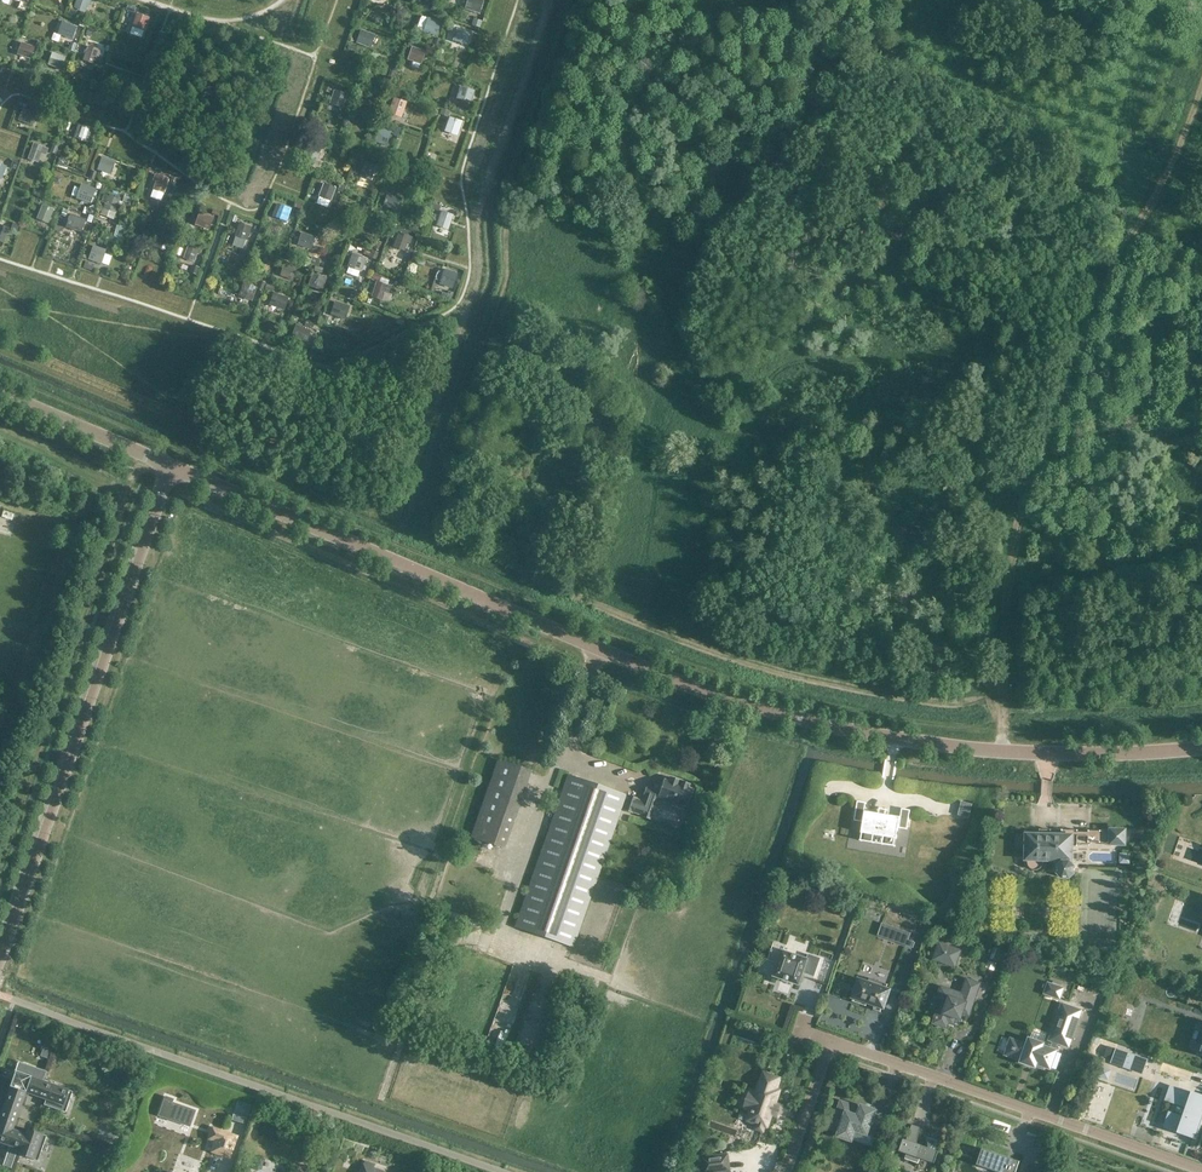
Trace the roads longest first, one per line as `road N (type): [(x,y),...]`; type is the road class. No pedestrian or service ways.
road 1 (unclassified): [(1201,749),(1002,750),(844,731),(688,688),(170,468)]
road 2 (residential): [(170,468),(0,963)]
road 3 (track): [(1002,750),(1014,549),(1076,360)]
road 4 (residential): [(1201,1169),(833,1041)]
road 5 (track): [(1076,360),(1201,94)]
road 6 (unclassified): [(170,468),(0,396)]
road 7 (residential): [(833,1041),(785,1171)]

